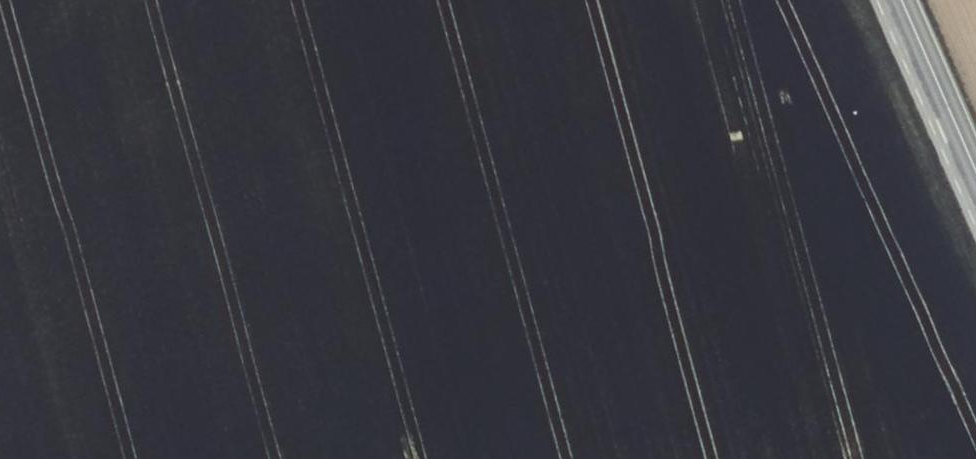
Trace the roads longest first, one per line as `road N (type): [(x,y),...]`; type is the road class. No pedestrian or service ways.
road 1 (secondary): [(975,172),(901,0)]

